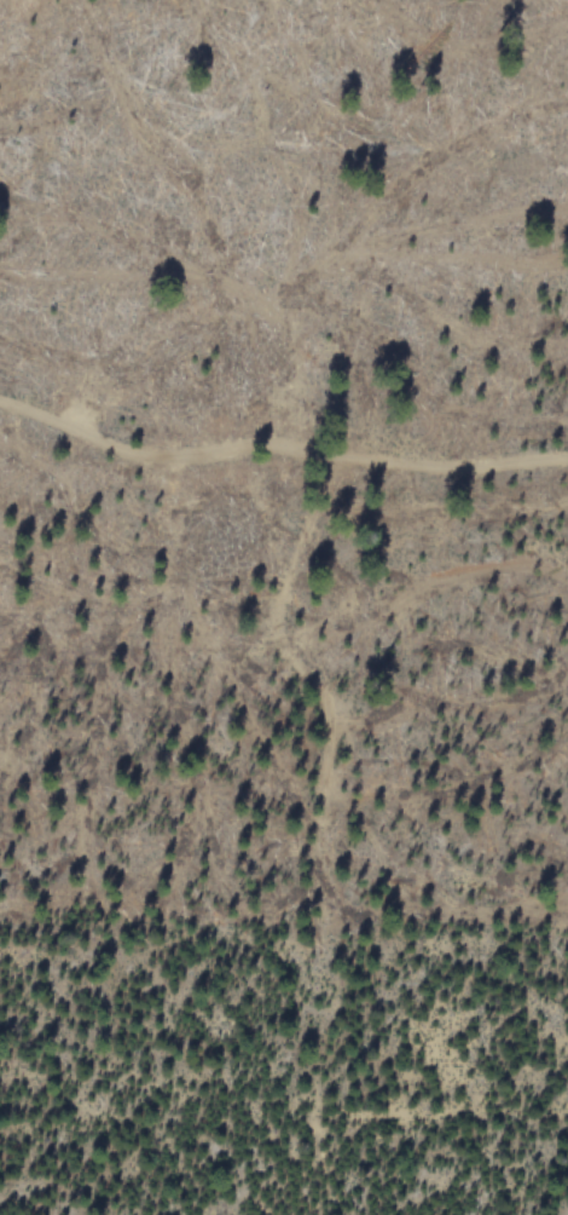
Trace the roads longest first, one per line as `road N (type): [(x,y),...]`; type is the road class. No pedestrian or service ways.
road 1 (track): [(567,458),(161,455),(0,410)]

